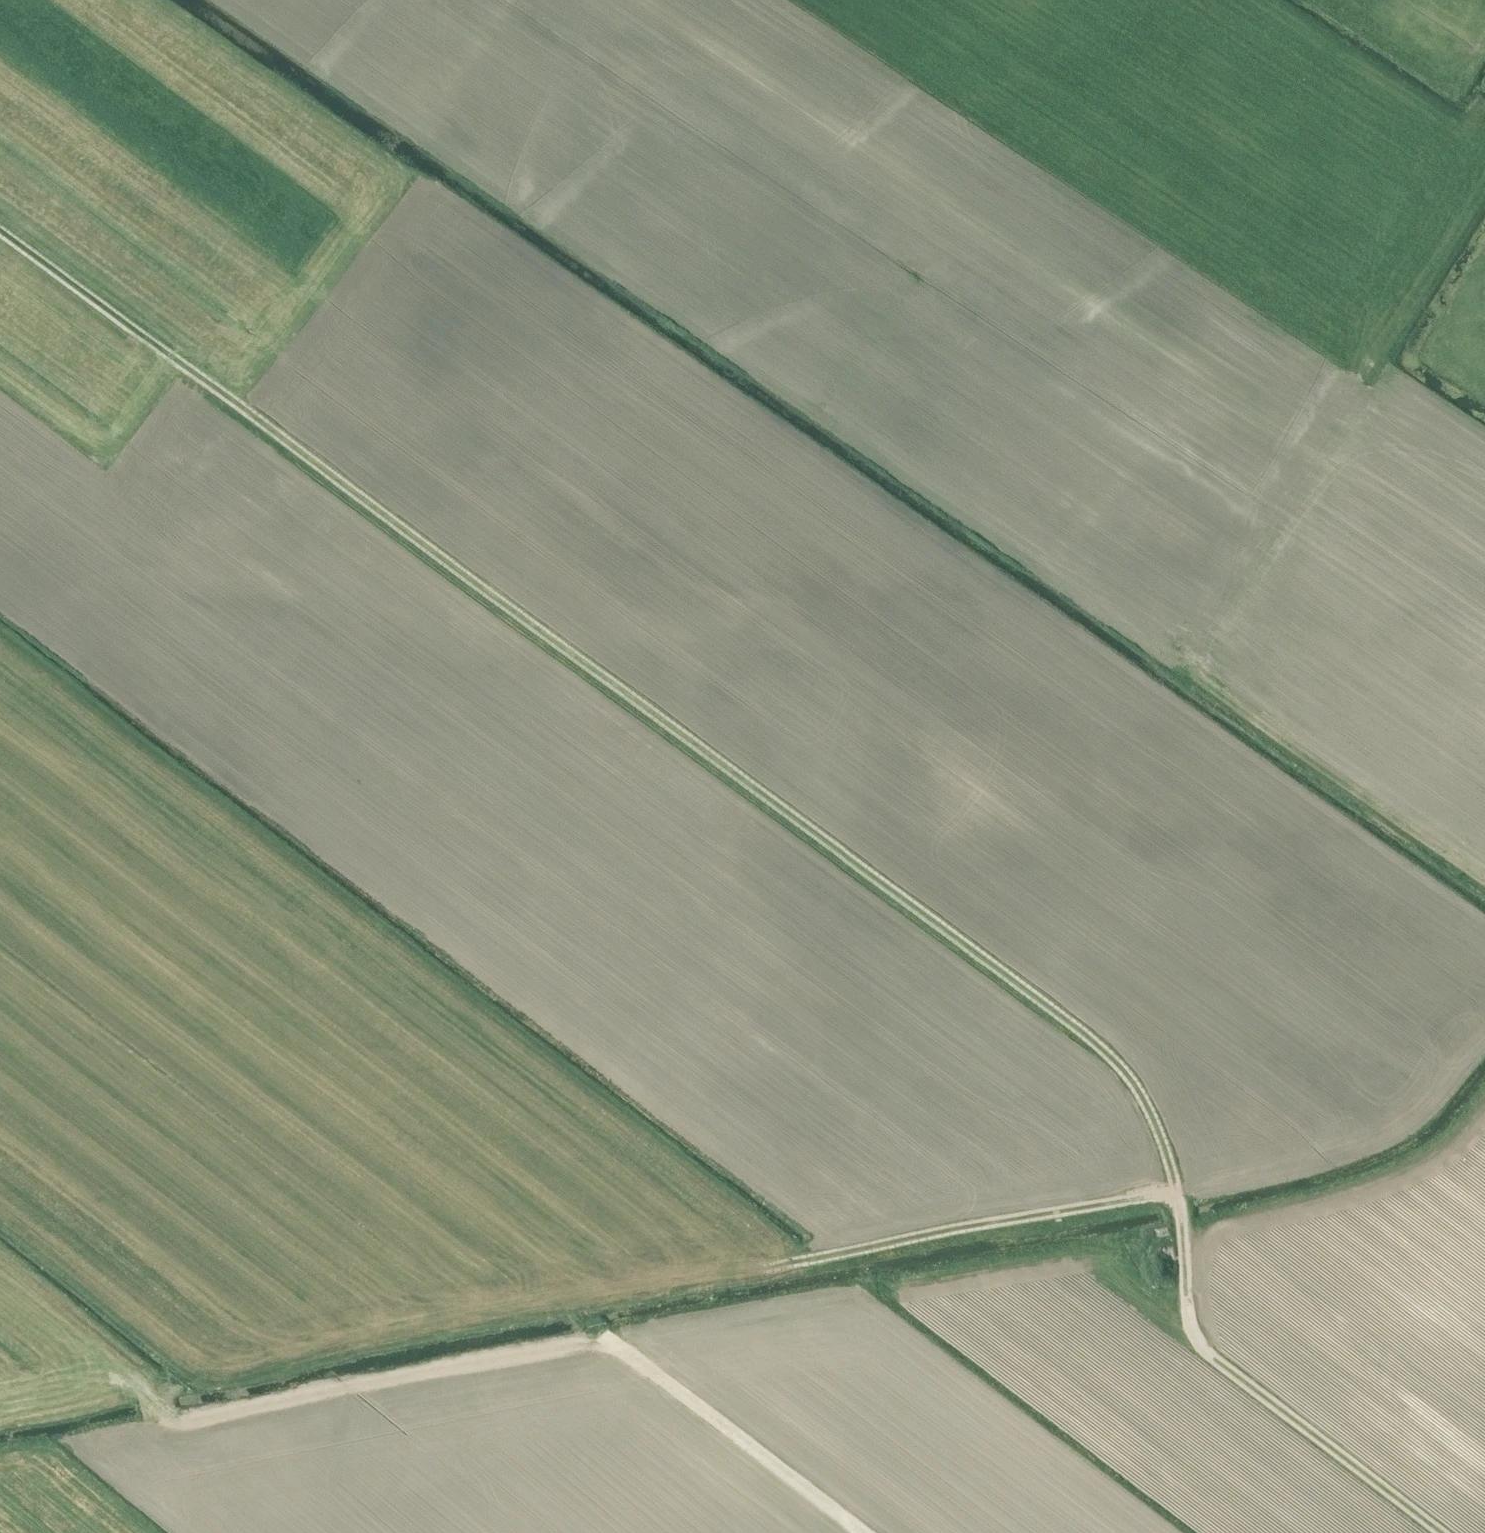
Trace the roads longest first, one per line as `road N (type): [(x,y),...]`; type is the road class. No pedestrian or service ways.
road 1 (track): [(1439,1532),(1214,1361),(1198,1340),(1180,1211),(1149,1111),(1074,1024),(0,233)]
road 2 (track): [(857,1532),(574,1309)]

